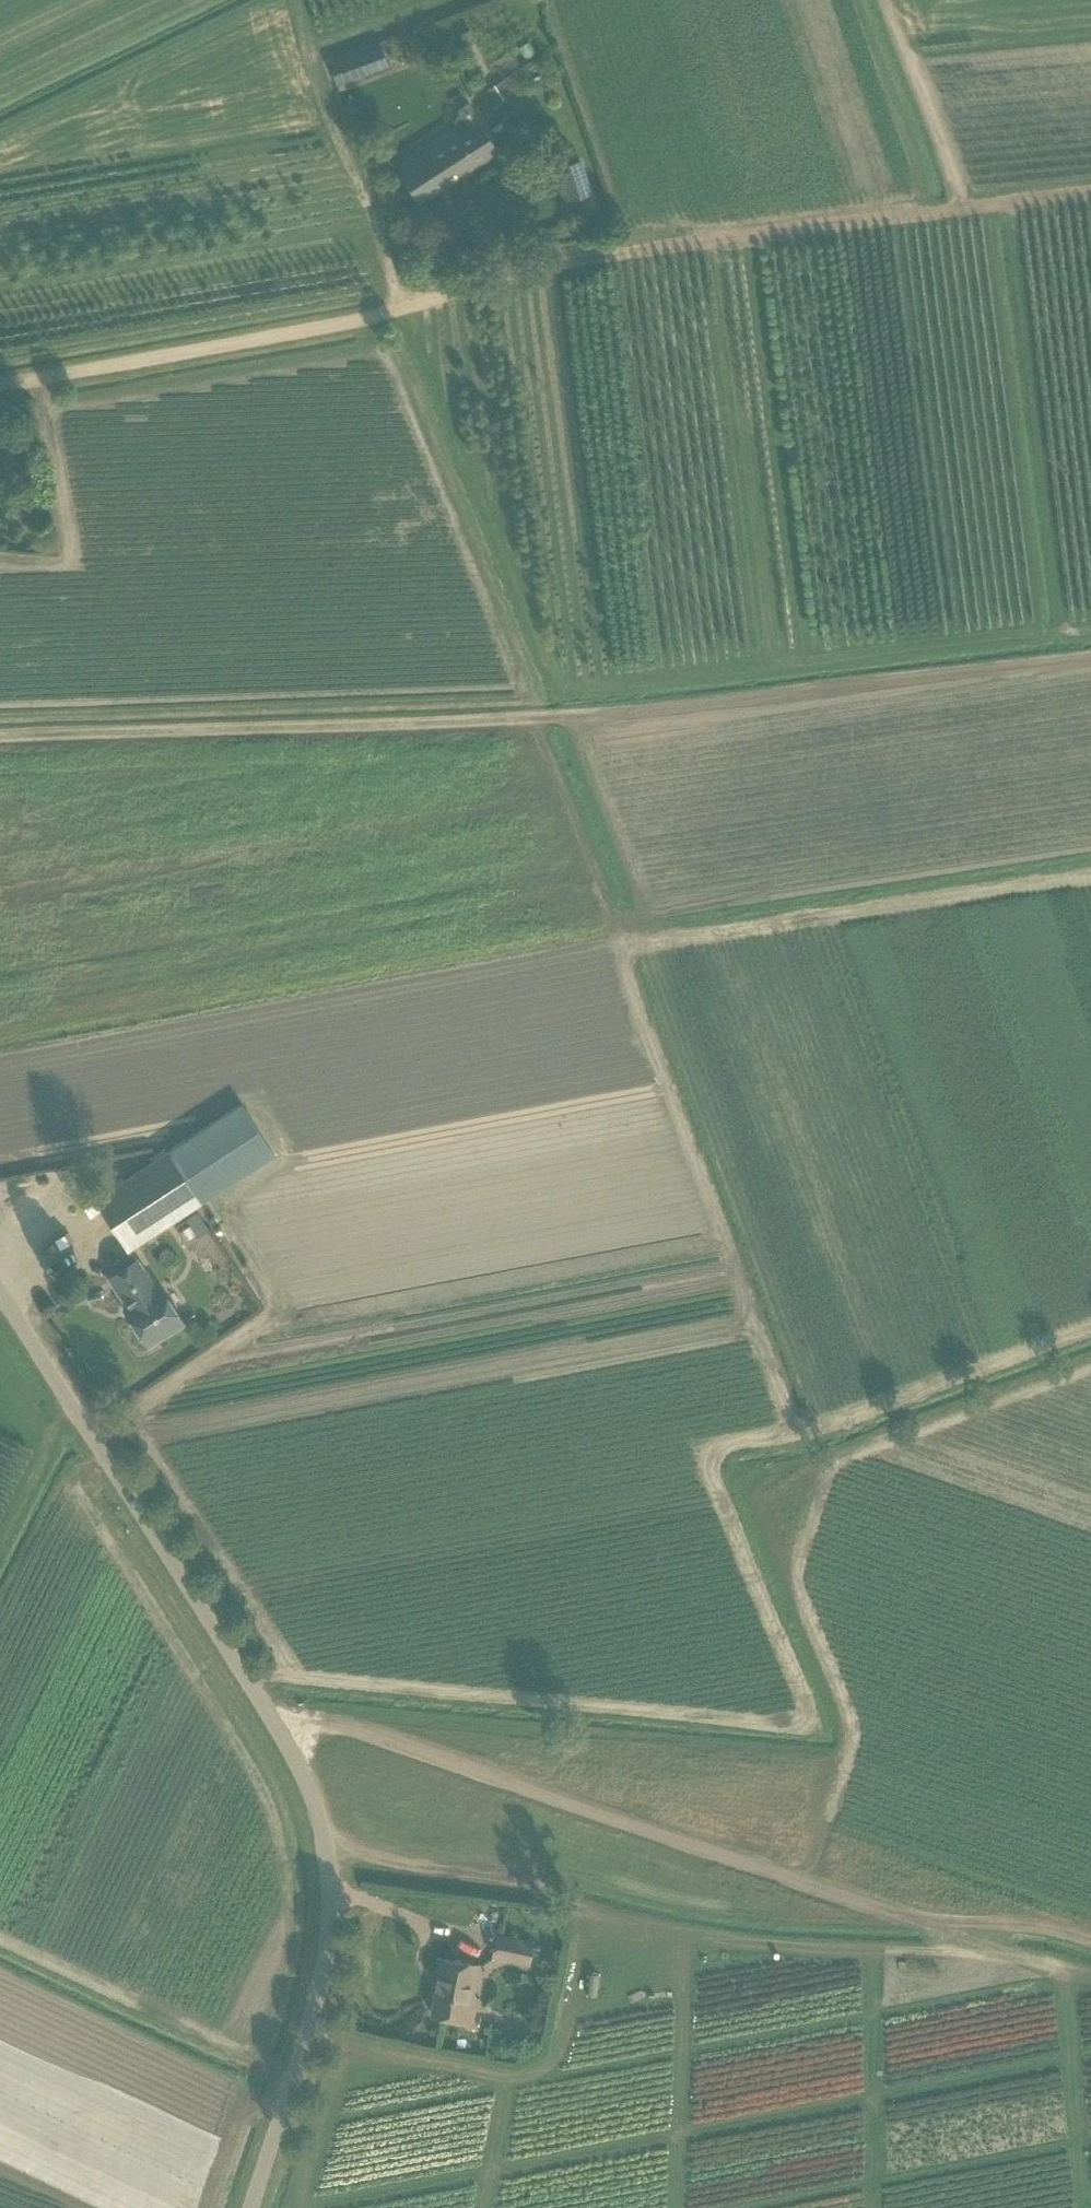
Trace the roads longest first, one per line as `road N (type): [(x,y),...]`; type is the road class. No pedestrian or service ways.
road 1 (track): [(1090,198),(456,265),(374,323),(0,388)]
road 2 (unclassified): [(247,2207),(319,1963),(326,1898),(305,1792),(0,1296)]

